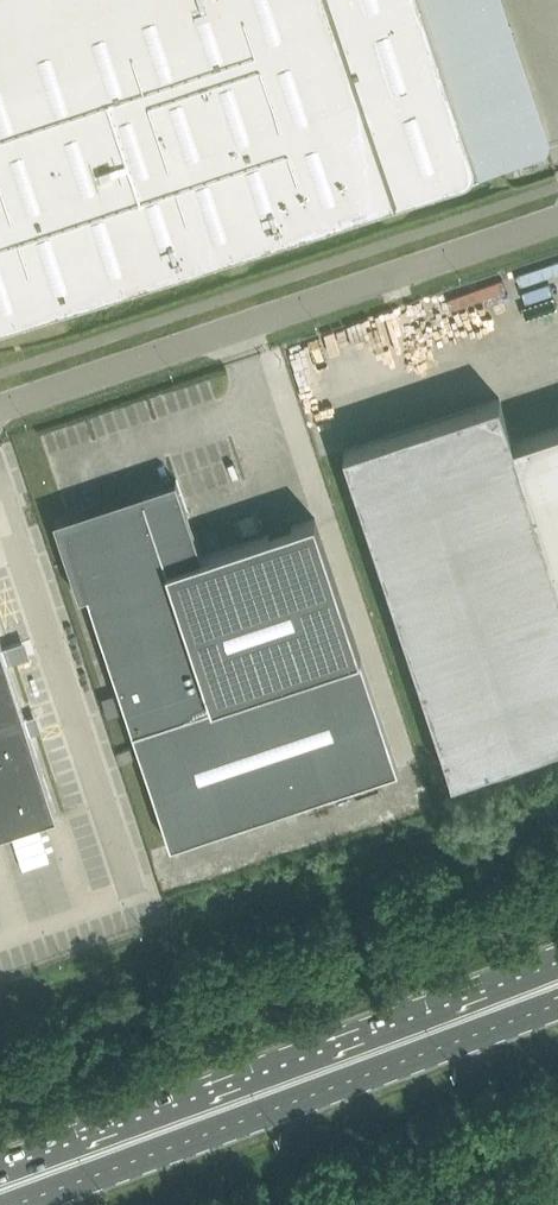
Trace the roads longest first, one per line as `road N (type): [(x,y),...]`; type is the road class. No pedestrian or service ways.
road 1 (primary): [(557,954),(0,1160)]
road 2 (unclassified): [(557,221),(0,410)]
road 3 (primary): [(15,1204),(557,1000)]

